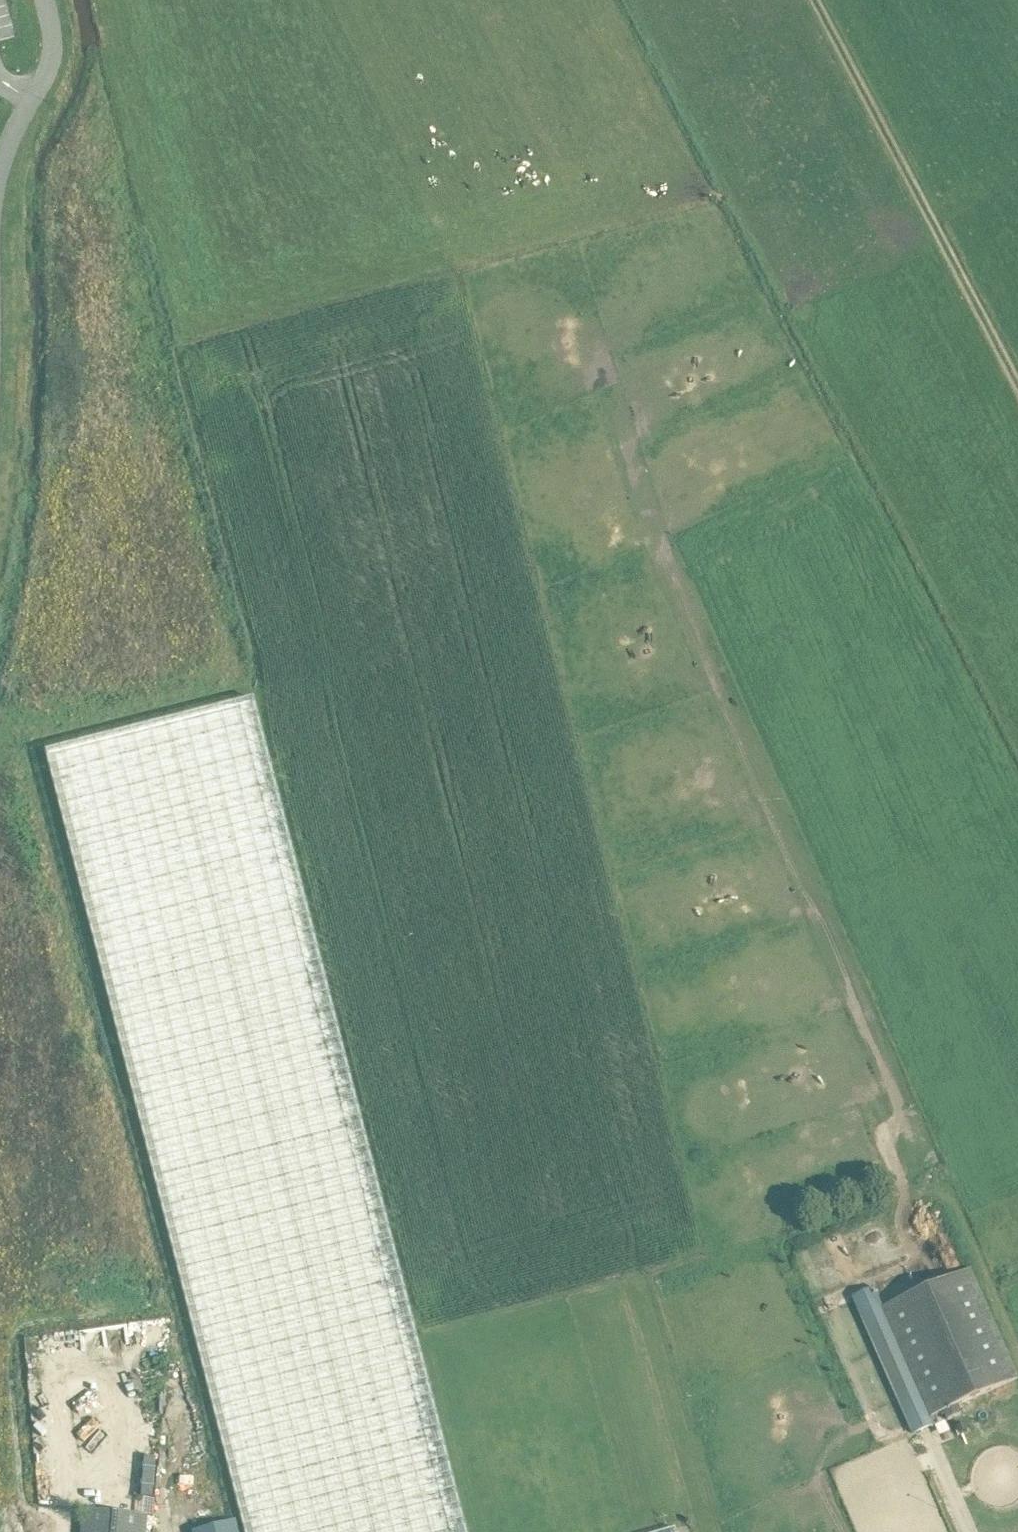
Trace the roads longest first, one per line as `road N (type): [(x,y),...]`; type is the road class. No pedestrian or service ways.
road 1 (unclassified): [(46,0),(50,56),(0,168)]

